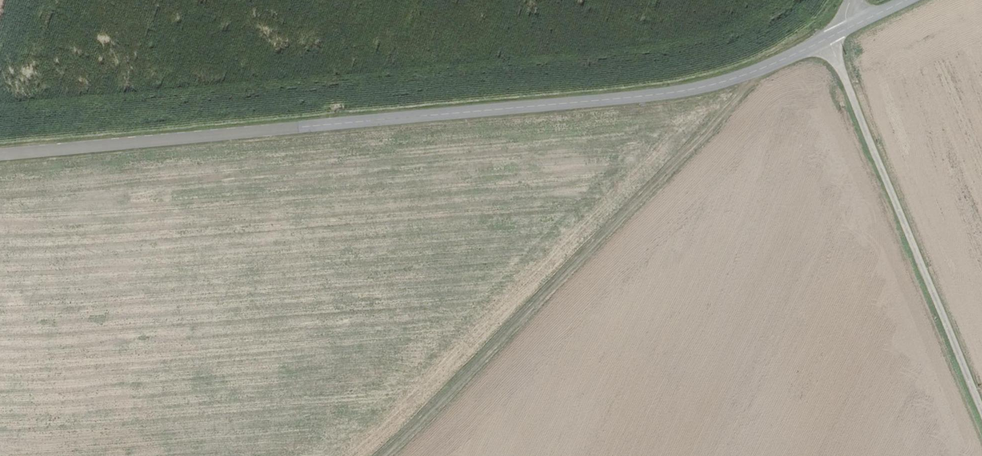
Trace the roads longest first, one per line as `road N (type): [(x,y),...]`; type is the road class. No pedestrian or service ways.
road 1 (unclassified): [(828,38),(758,70),(670,93),(0,154)]
road 2 (track): [(758,70),(728,115),(376,455)]
road 3 (unclassified): [(981,411),(828,38)]

